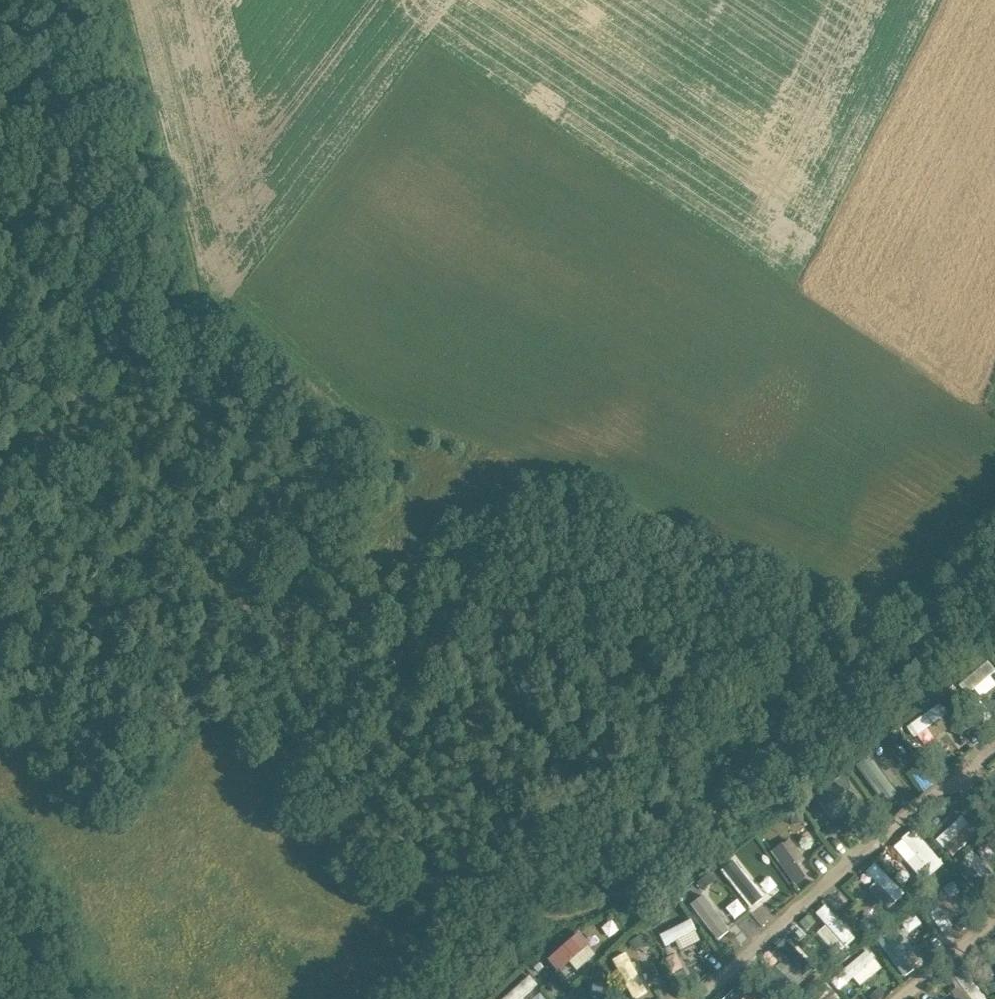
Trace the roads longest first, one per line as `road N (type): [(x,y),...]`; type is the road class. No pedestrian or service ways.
road 1 (track): [(0,220),(60,244),(95,271),(134,328),(238,356),(369,478)]

